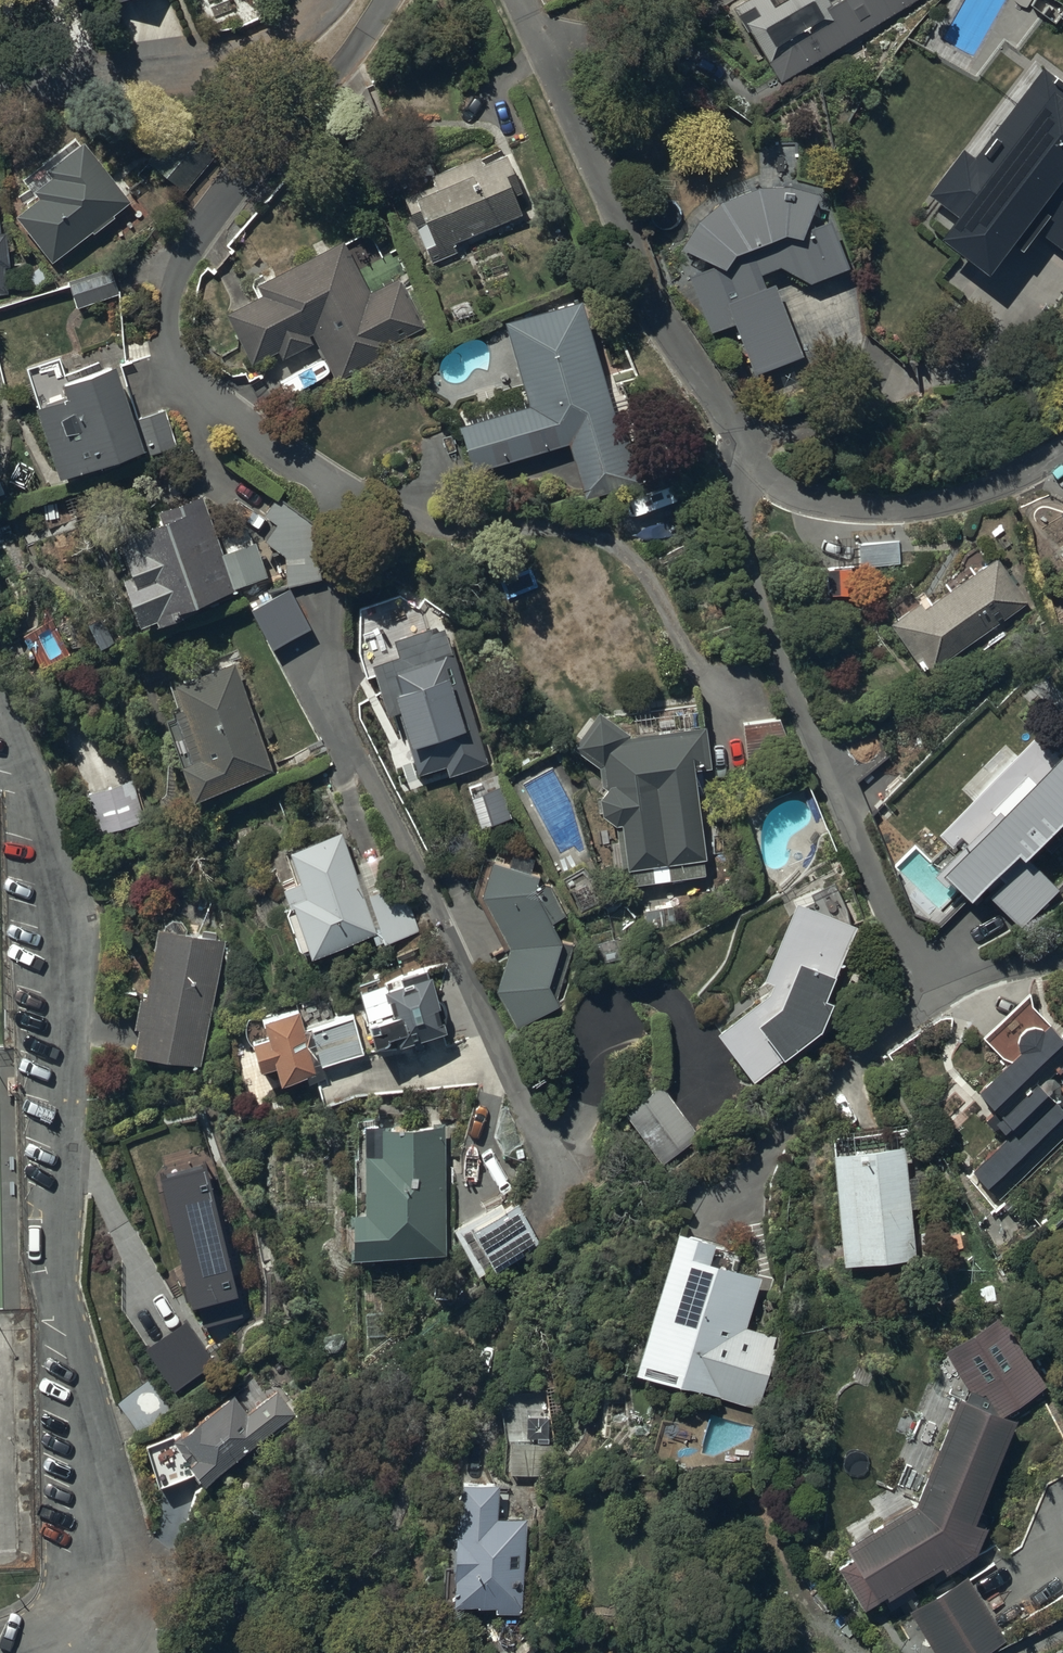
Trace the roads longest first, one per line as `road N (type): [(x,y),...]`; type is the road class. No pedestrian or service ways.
road 1 (residential): [(334,496),(340,558),(333,648),(346,722),(539,1139),(570,1129),(602,1011),(637,989)]
road 2 (residential): [(0,715),(34,807),(58,918),(63,1287),(117,1574)]
road 3 (residential): [(1062,449),(1010,479),(903,506),(818,502),(774,482),(673,338),(518,0)]
road 4 (residential): [(334,496),(189,383),(173,358),(177,293),(209,213),(342,63),(384,0)]
road 5 (residential): [(320,0),(263,41),(197,64),(0,90)]
road 6 (residential): [(117,1574),(214,1600),(312,1652)]

